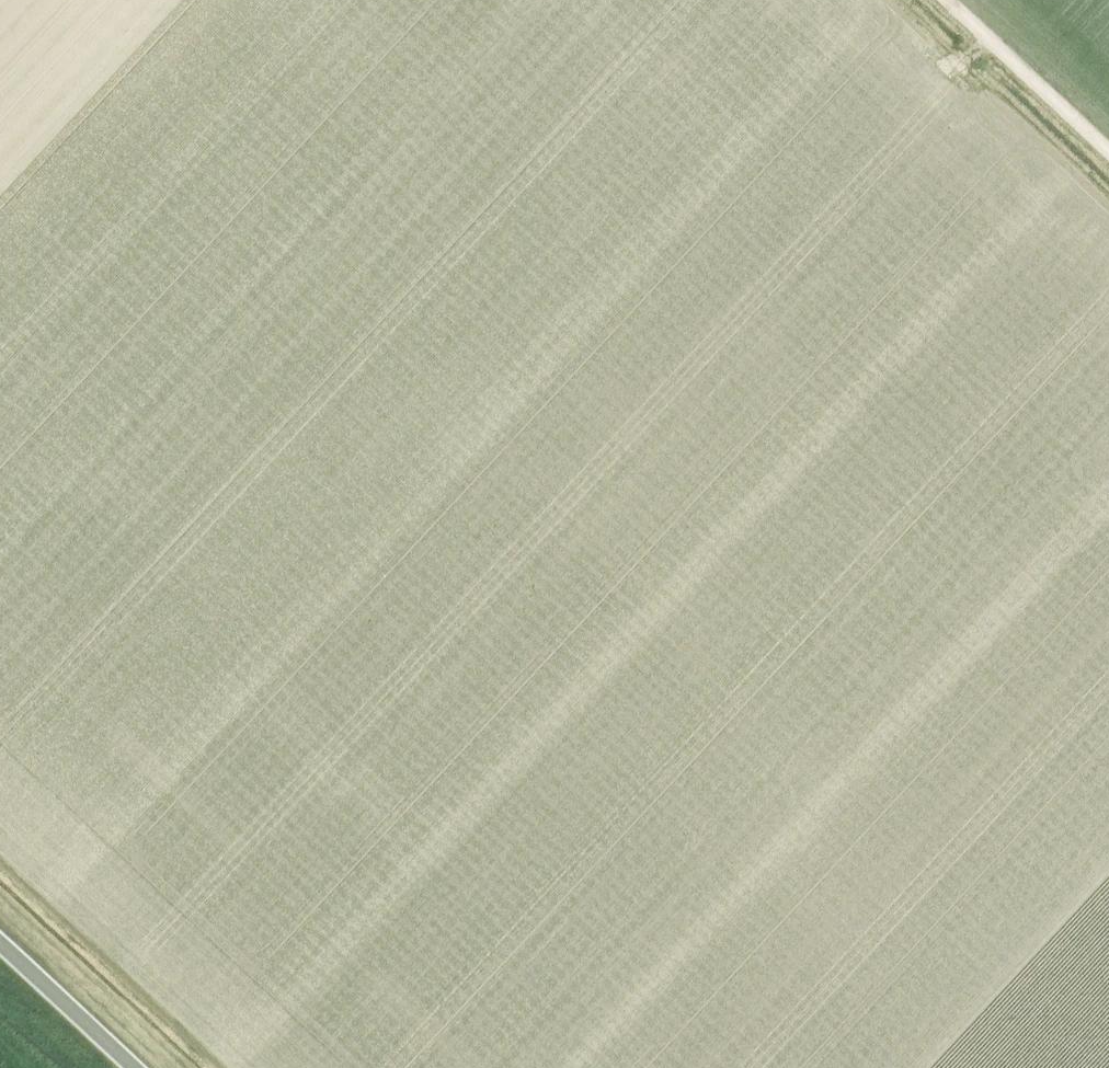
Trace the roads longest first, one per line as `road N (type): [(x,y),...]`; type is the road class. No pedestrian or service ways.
road 1 (tertiary): [(131,1067),(0,947)]

